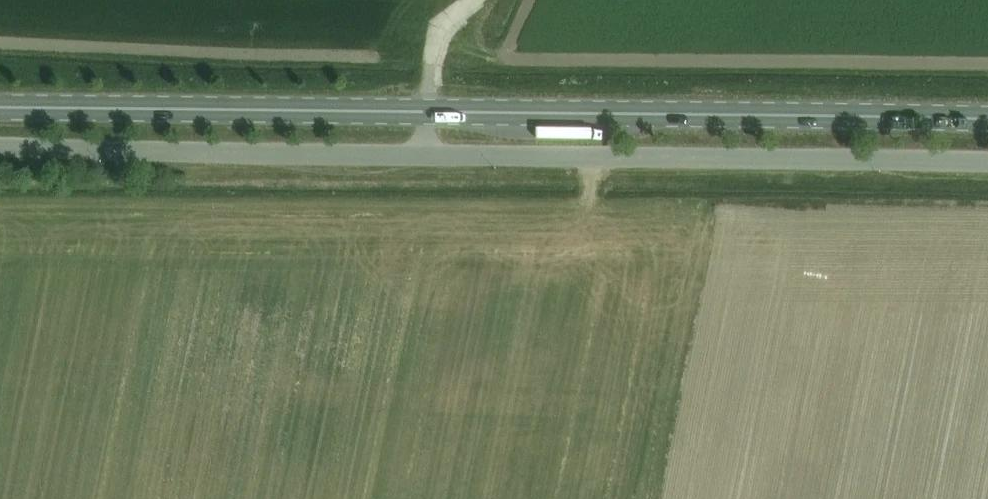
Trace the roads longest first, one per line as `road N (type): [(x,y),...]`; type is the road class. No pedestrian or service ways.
road 1 (unclassified): [(987,166),(0,143)]
road 2 (secondary): [(987,119),(0,108)]

